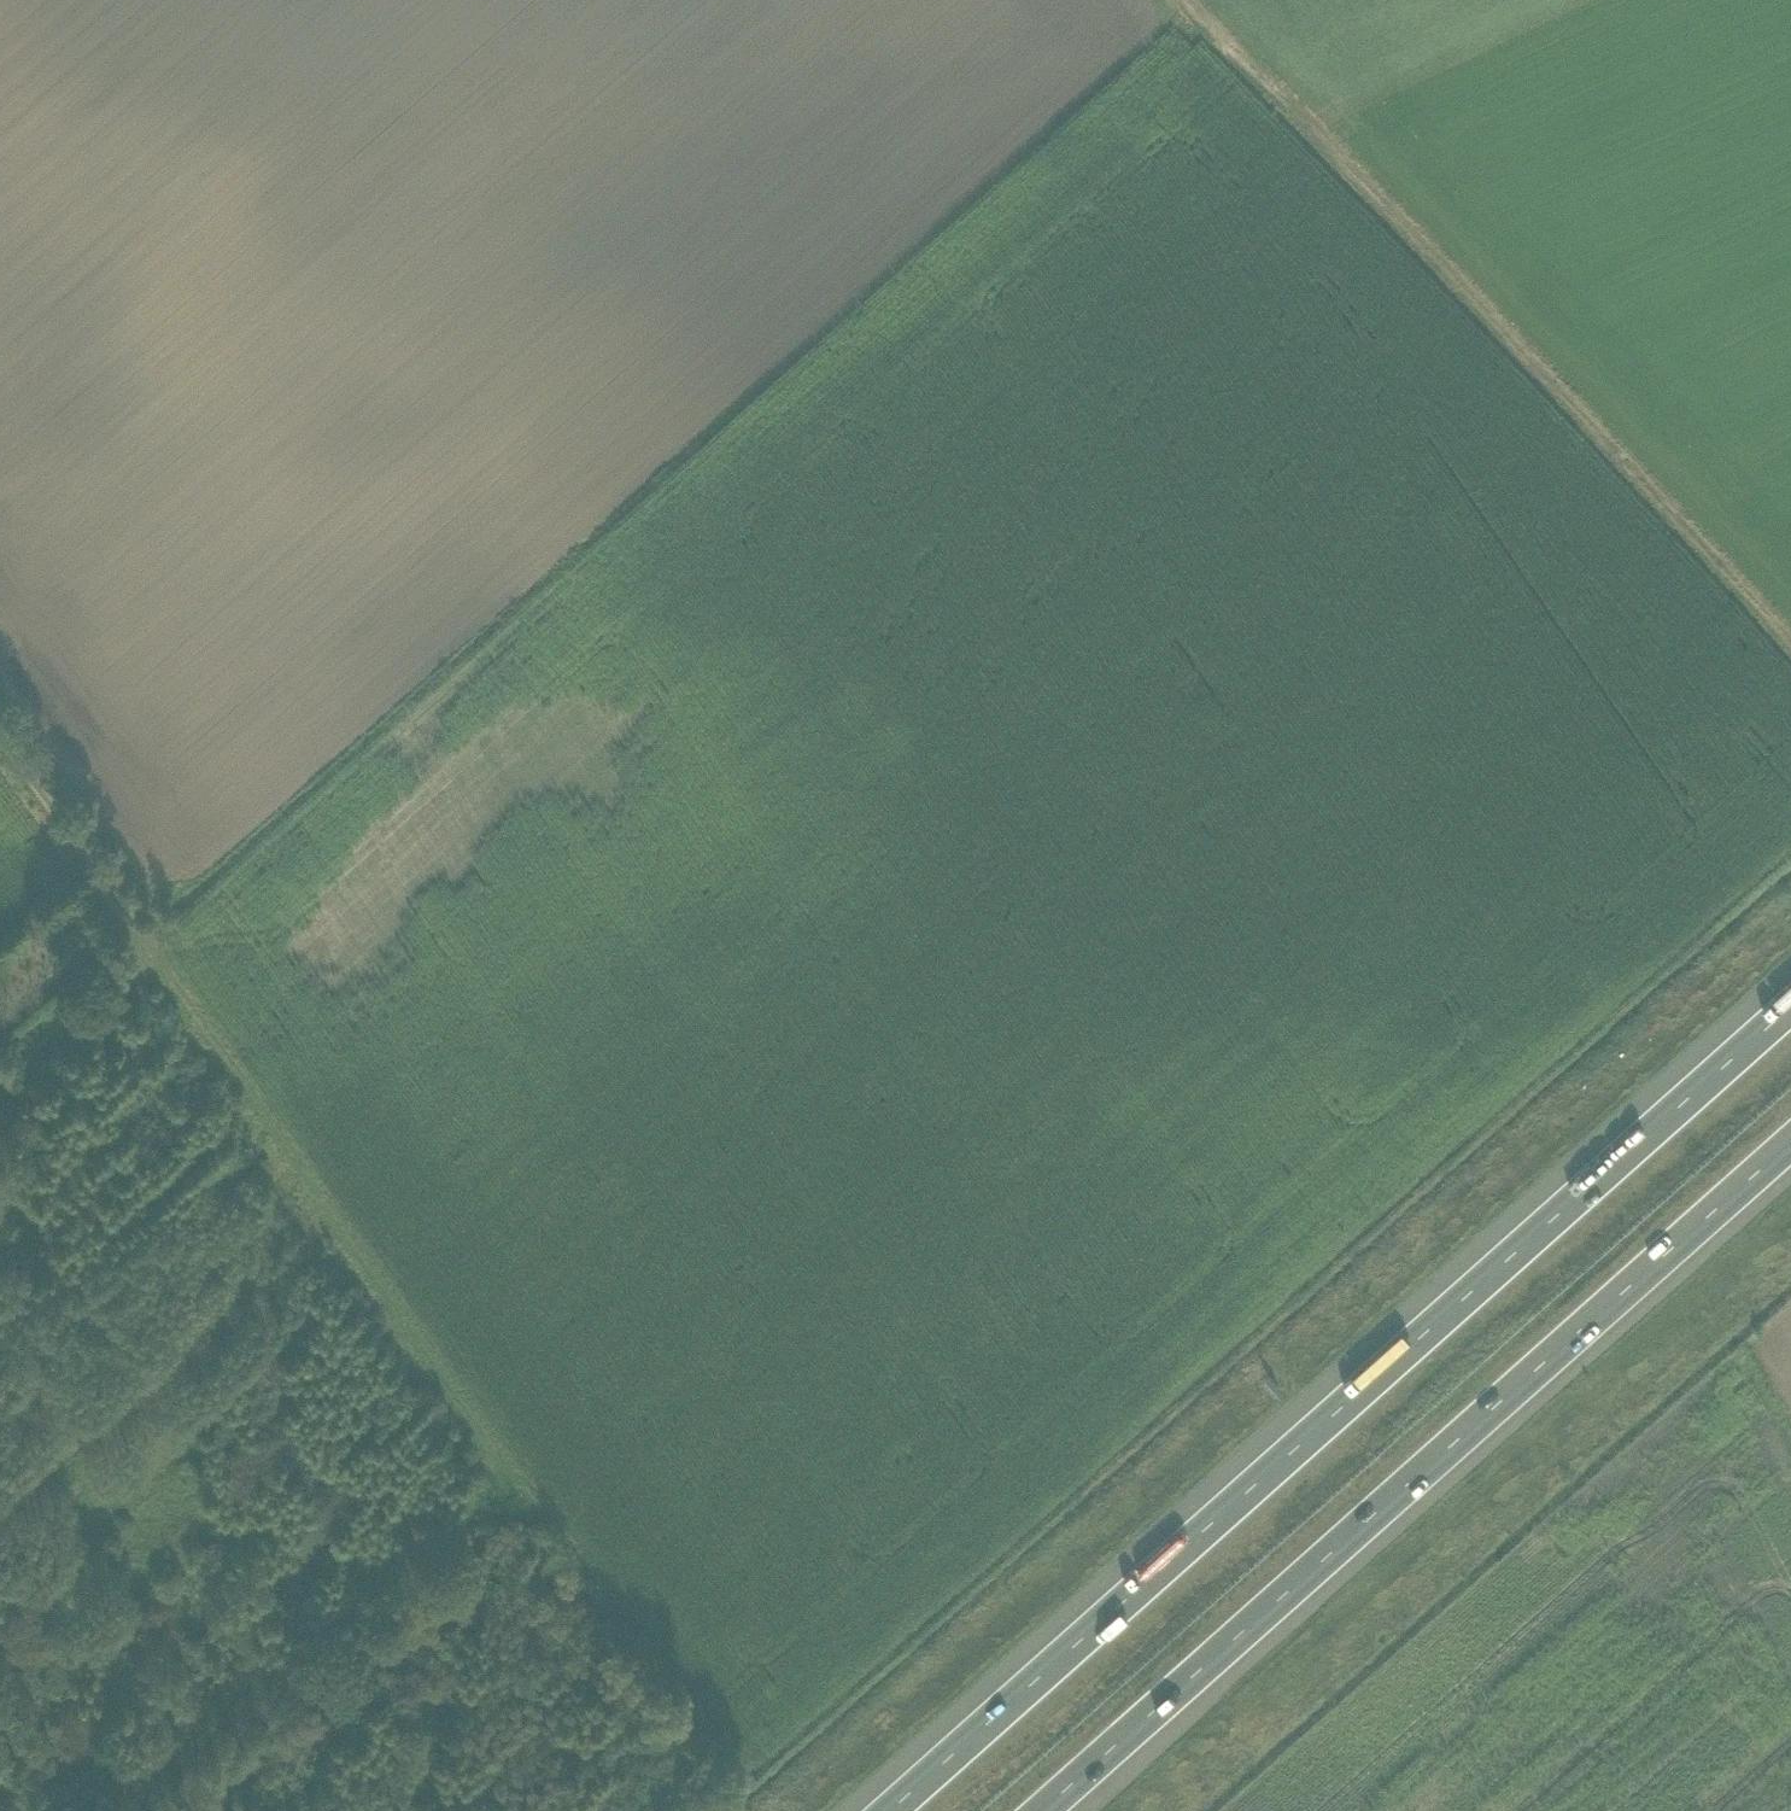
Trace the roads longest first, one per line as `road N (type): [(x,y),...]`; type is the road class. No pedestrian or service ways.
road 1 (motorway): [(1790,1005),(887,1810)]
road 2 (motorway): [(1044,1810),(1790,1144)]

